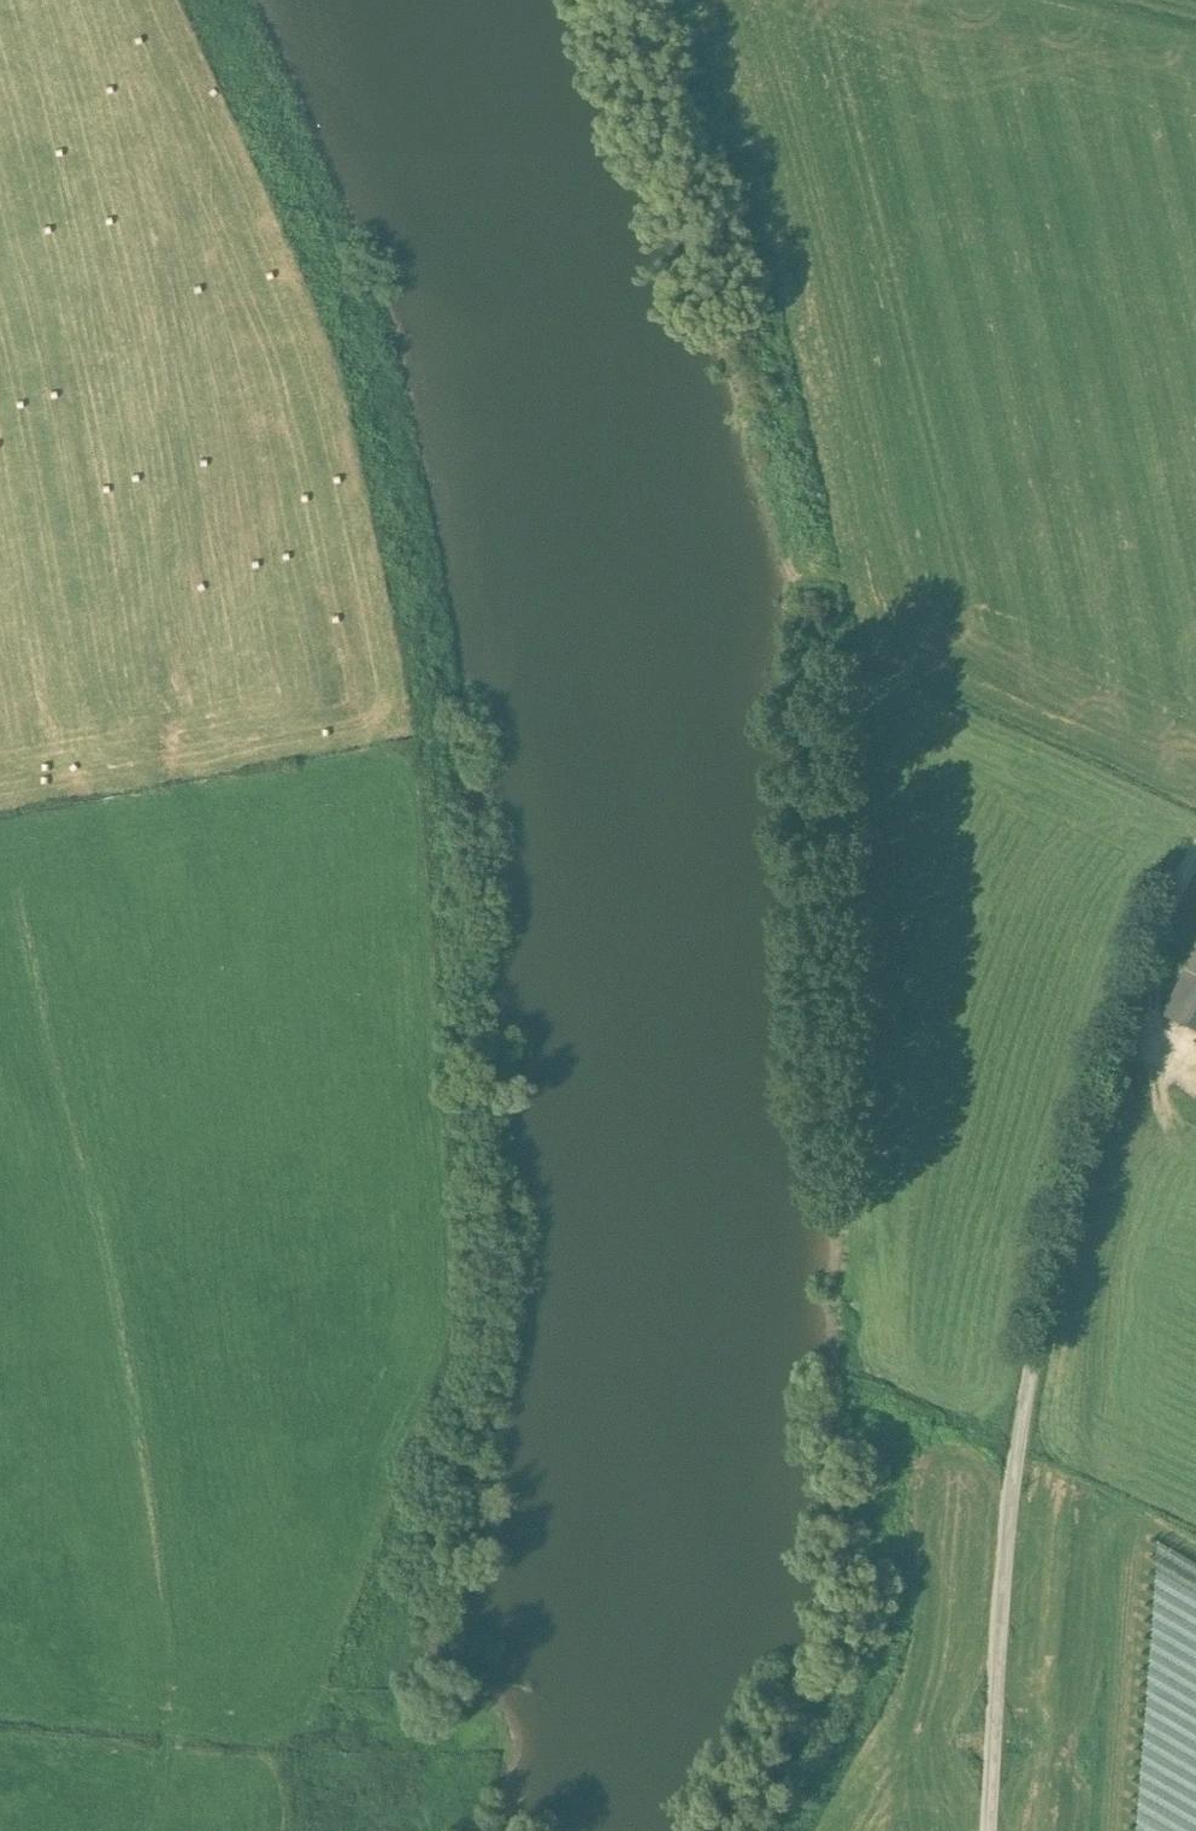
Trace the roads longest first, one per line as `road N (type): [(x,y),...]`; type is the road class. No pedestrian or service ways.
road 1 (track): [(988,1830),(1006,1544),(1044,1309),(1137,978),(1195,857)]

